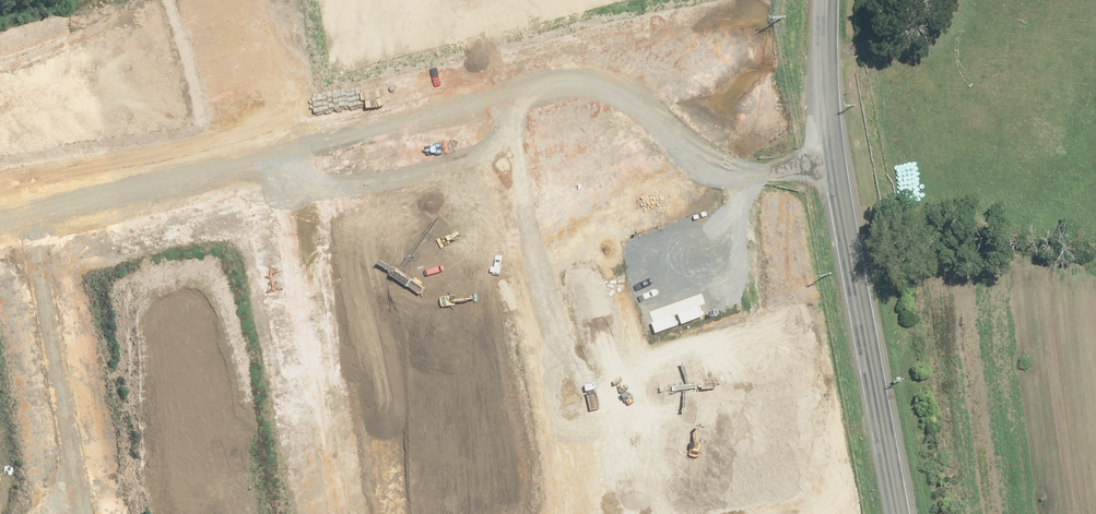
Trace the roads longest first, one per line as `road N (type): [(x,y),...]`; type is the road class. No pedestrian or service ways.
road 1 (tertiary): [(895,509),(821,108),(830,30)]
road 2 (residential): [(604,513),(535,105)]
road 3 (residential): [(290,167),(350,513)]
road 4 (tertiary): [(830,30),(535,105)]
road 5 (residential): [(45,229),(95,513)]
road 6 (tertiary): [(290,167),(45,229)]
road 7 (tertiary): [(535,105),(290,167)]
road 8 (residential): [(259,0),(290,167)]

